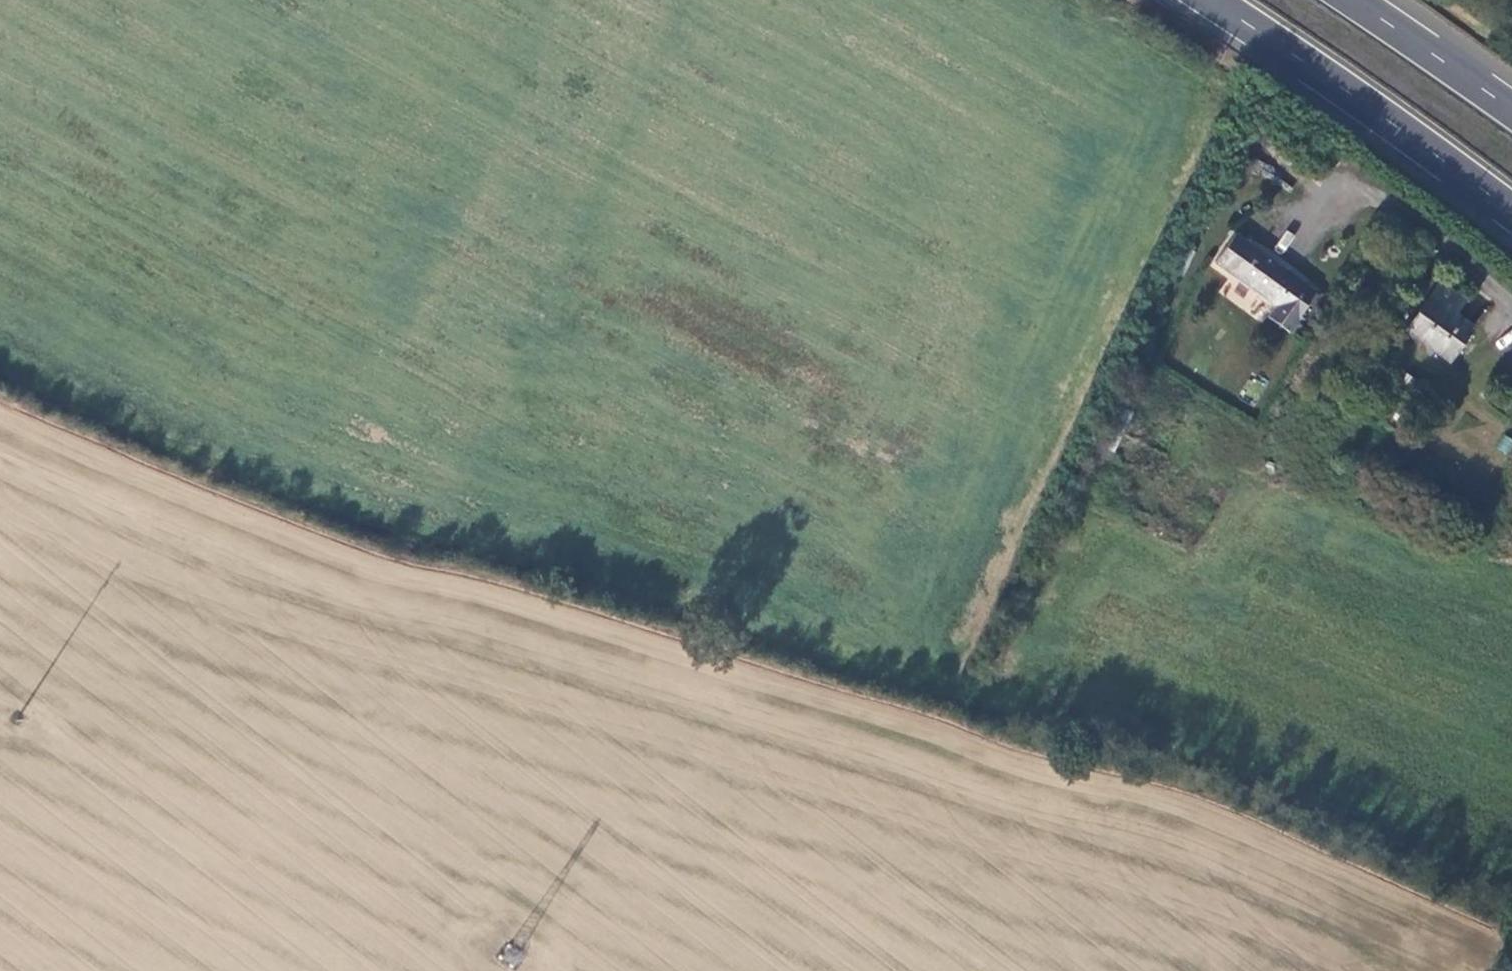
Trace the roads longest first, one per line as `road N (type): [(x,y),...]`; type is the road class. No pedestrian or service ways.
road 1 (trunk): [(1200,0),(1511,211)]
road 2 (unclassified): [(1511,306),(1385,198),(1331,202)]
road 3 (trunk): [(1511,109),(1343,0)]

